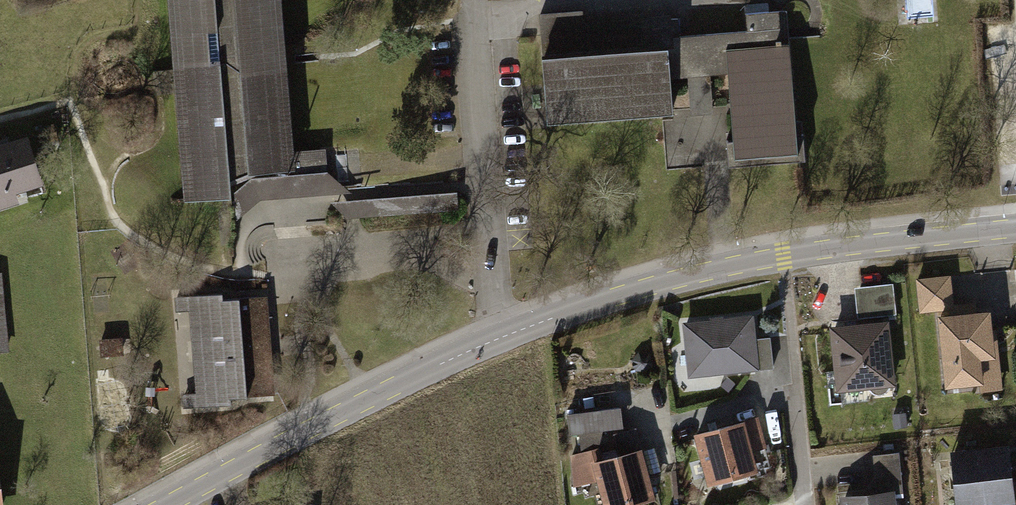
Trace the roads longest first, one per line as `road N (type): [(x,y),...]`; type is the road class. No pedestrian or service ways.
road 1 (residential): [(1015,229),(883,242),(670,280),(506,335)]
road 2 (residential): [(506,335),(166,504)]
road 3 (unclassified): [(506,335),(483,155),(479,0)]

